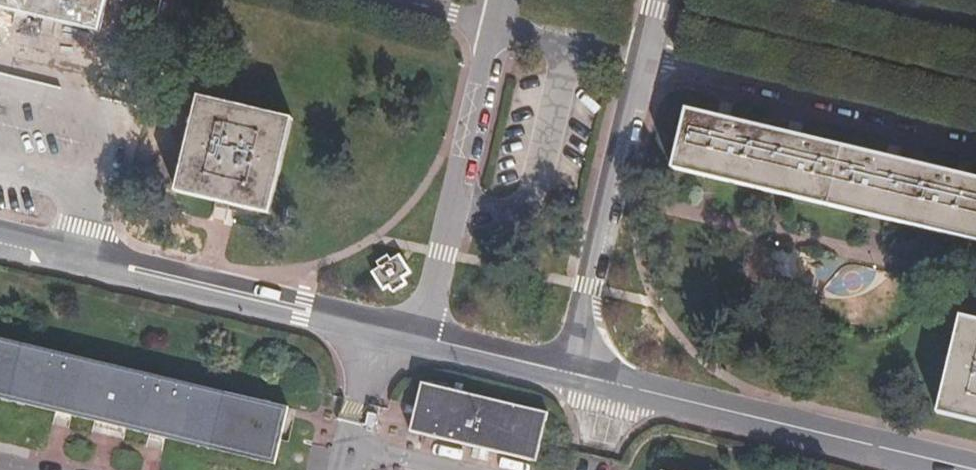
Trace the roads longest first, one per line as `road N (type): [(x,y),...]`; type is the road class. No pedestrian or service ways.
road 1 (tertiary): [(424,341),(0,233)]
road 2 (tertiary): [(961,469),(567,375)]
road 3 (unclassified): [(643,54),(975,133)]
road 4 (tertiary): [(567,375),(643,54)]
road 5 (tertiary): [(497,22),(424,341)]
road 6 (unclassified): [(497,22),(643,54)]
road 7 (tertiary): [(567,375),(424,341)]

